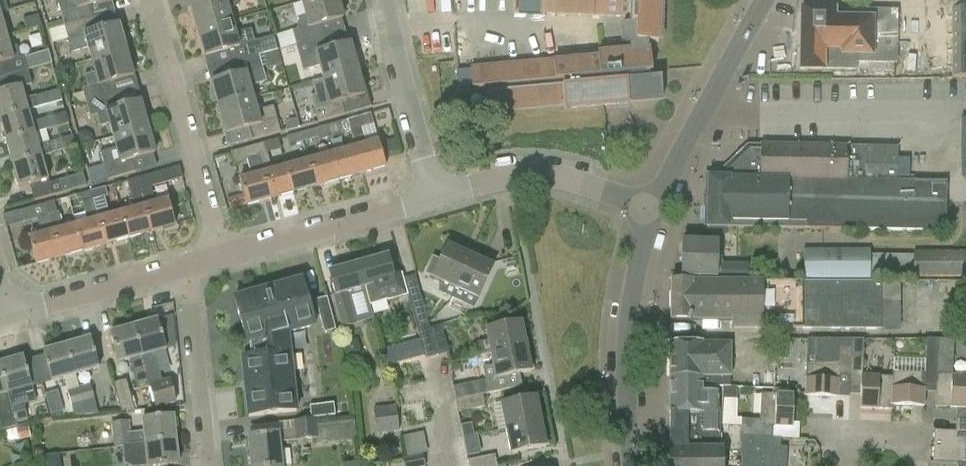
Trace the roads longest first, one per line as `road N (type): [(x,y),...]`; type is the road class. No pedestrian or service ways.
road 1 (residential): [(153,0),(222,258)]
road 2 (tertiary): [(632,465),(628,331),(653,209)]
road 3 (tertiary): [(653,209),(763,0)]
road 4 (residential): [(435,198),(535,175),(653,209)]
road 5 (residential): [(222,258),(435,198)]
road 6 (residential): [(435,198),(384,0)]
road 7 (residential): [(209,465),(189,267)]
road 8 (residential): [(11,314),(189,267)]

